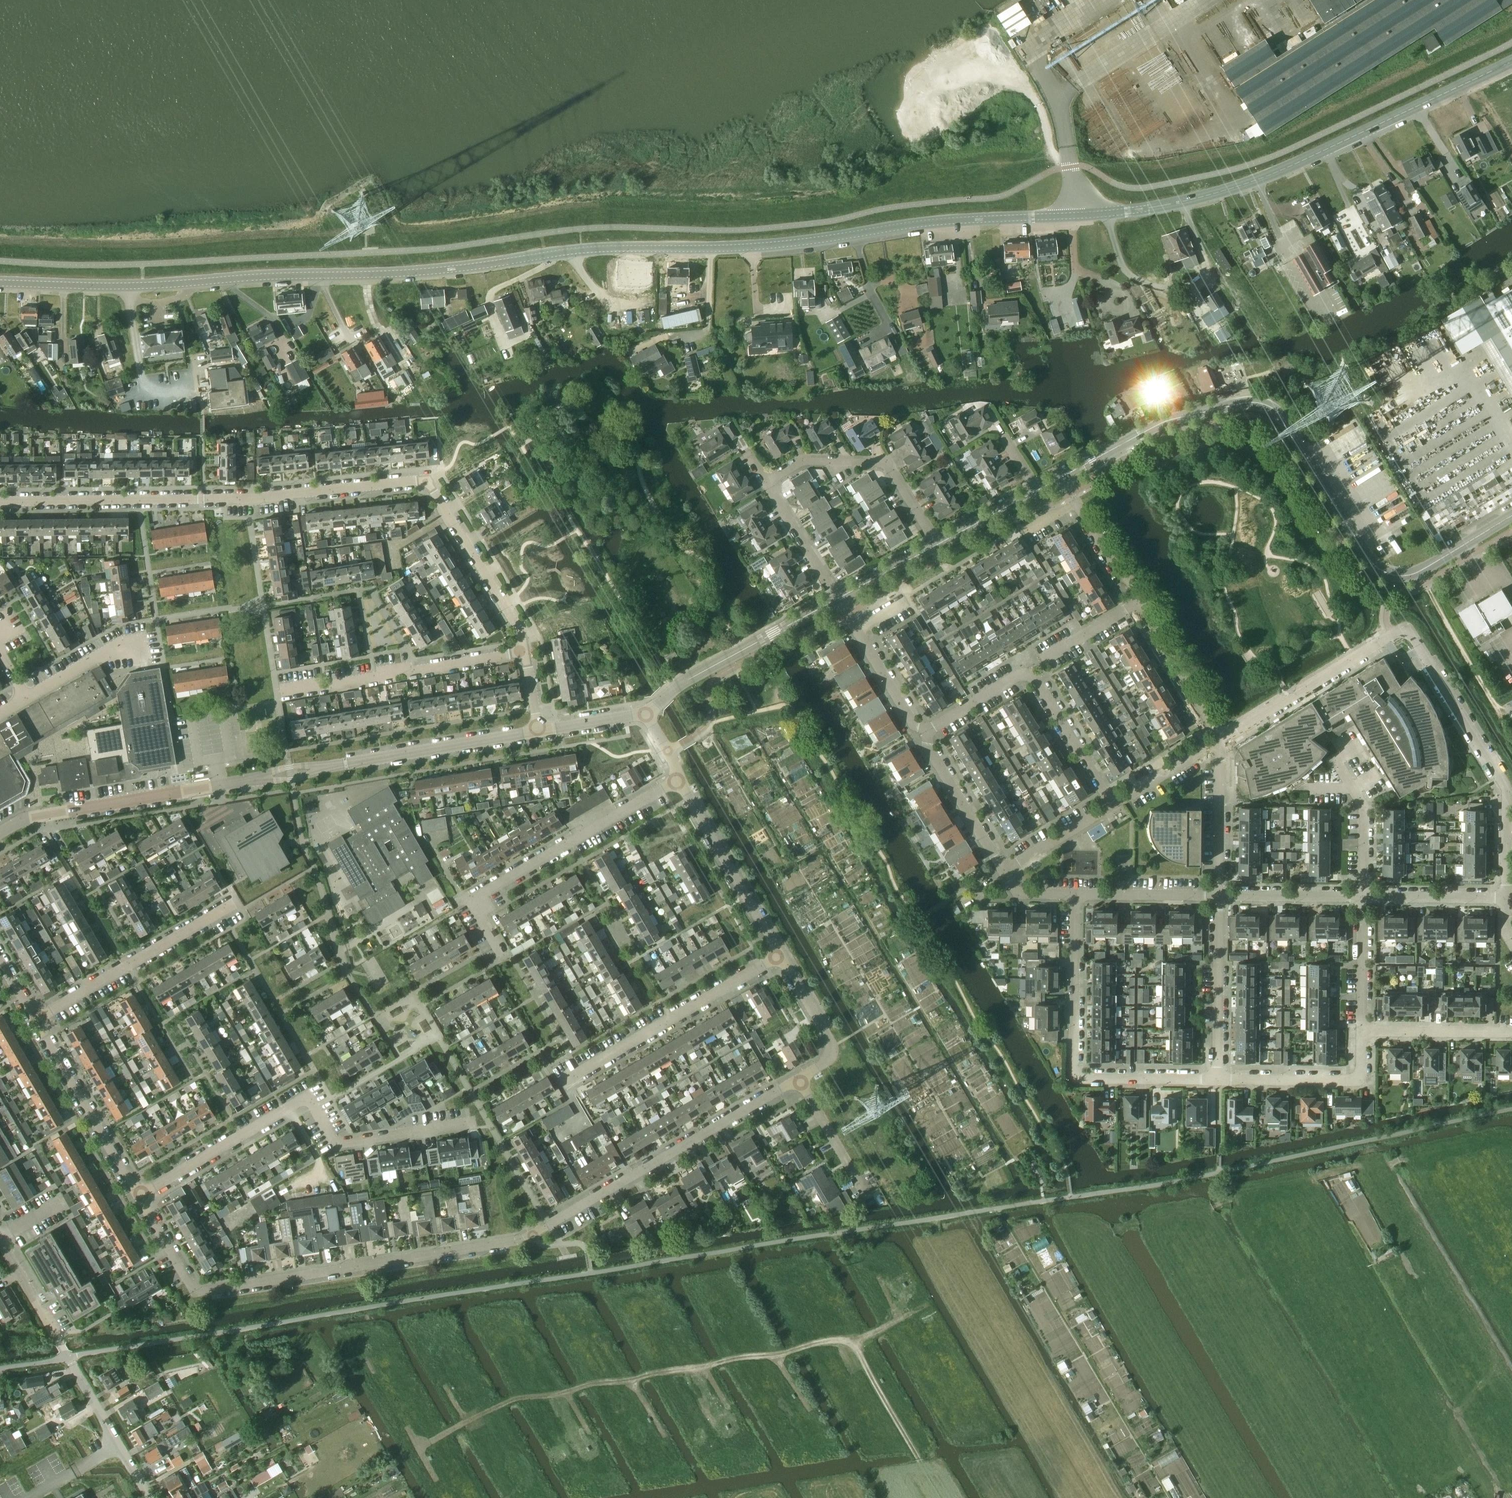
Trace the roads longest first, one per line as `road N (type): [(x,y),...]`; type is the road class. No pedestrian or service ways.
road 1 (tertiary): [(0,282),(142,286),(449,269),(618,248),(751,247),(1185,203),(1286,168),(1511,61)]
road 2 (residential): [(137,1195),(189,1283),(204,1290),(516,1241),(799,1079)]
road 3 (residential): [(0,502),(246,500),(427,483),(520,635),(523,653)]
road 4 (tertiary): [(1062,477),(1168,421),(1256,403),(1281,415),(1383,571),(1415,573),(1511,516)]
road 5 (tertiary): [(0,834),(27,818),(538,732)]
road 6 (residential): [(1221,739),(1408,631),(1507,798),(1506,899)]
road 7 (residential): [(137,1195),(306,1098),(335,1143),(475,1122)]
road 8 (residential): [(935,546),(889,464),(804,461),(768,481),(839,598)]
road 9 (residential): [(1076,897),(1078,1074),(1219,1078)]
road 10 (residential): [(501,954),(469,900),(678,780)]
road 11 (residential): [(1221,739),(1120,803),(1106,794),(1034,677),(1020,675)]
road 12 (residential): [(276,692),(523,653)]
road 13 (residential): [(564,1082),(779,955)]
road 14 (residential): [(36,1018),(235,902)]
road 15 (tertiary): [(646,716),(689,679),(839,598)]
road 16 (residential): [(36,1018),(137,1195)]
road 17 (residential): [(779,955),(678,780)]
road 18 (residential): [(1219,1078),(1351,1081),(1362,1067),(1362,1031)]
road 19 (unclassified): [(149,1497),(58,1341)]
road 20 (residential): [(1219,1078),(1218,898)]
road 21 (residential): [(927,732),(916,728),(839,598)]
road 22 (residential): [(1221,739),(1138,601)]
road 23 (residential): [(1218,898),(1221,739)]
road 24 (residential): [(1003,871),(927,732)]
road 25 (residential): [(799,1079),(821,1066),(831,1042),(779,955)]
road 26 (residential): [(1511,1034),(1362,1031)]
road 27 (residential): [(1364,898),(1218,898)]
road 28 (residential): [(1138,601),(1062,477)]
road 29 (residential): [(1506,899),(1364,898)]
road 30 (residential): [(1218,898),(1076,897)]
road 31 (residential): [(1362,1031),(1364,898)]
road 32 (residential): [(863,1192),(799,1079)]
road 33 (residential): [(28,698),(105,653),(143,649)]

